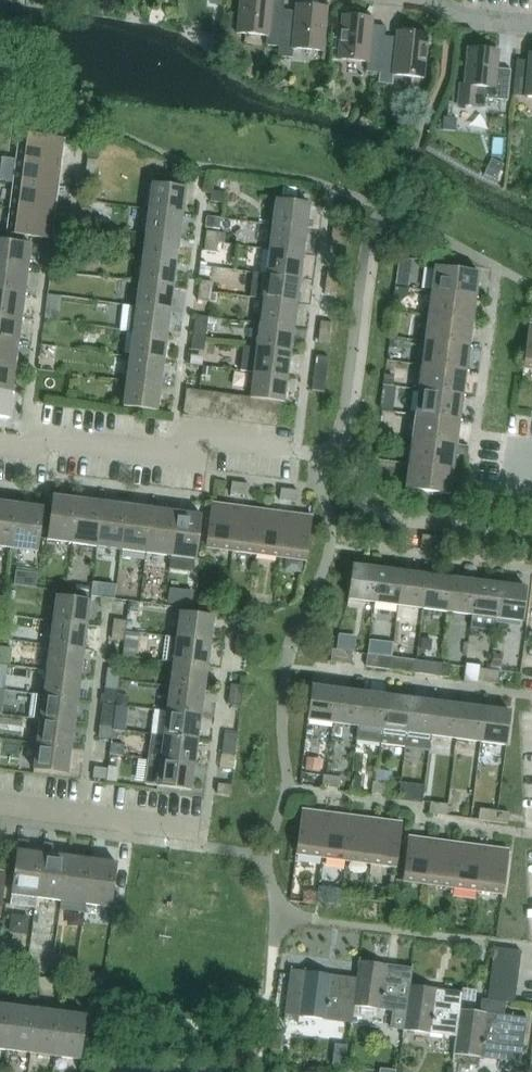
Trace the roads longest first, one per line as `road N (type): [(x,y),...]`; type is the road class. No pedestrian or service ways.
road 1 (residential): [(281,446),(191,435),(173,453),(55,439),(0,445)]
road 2 (residential): [(191,829),(0,803)]

